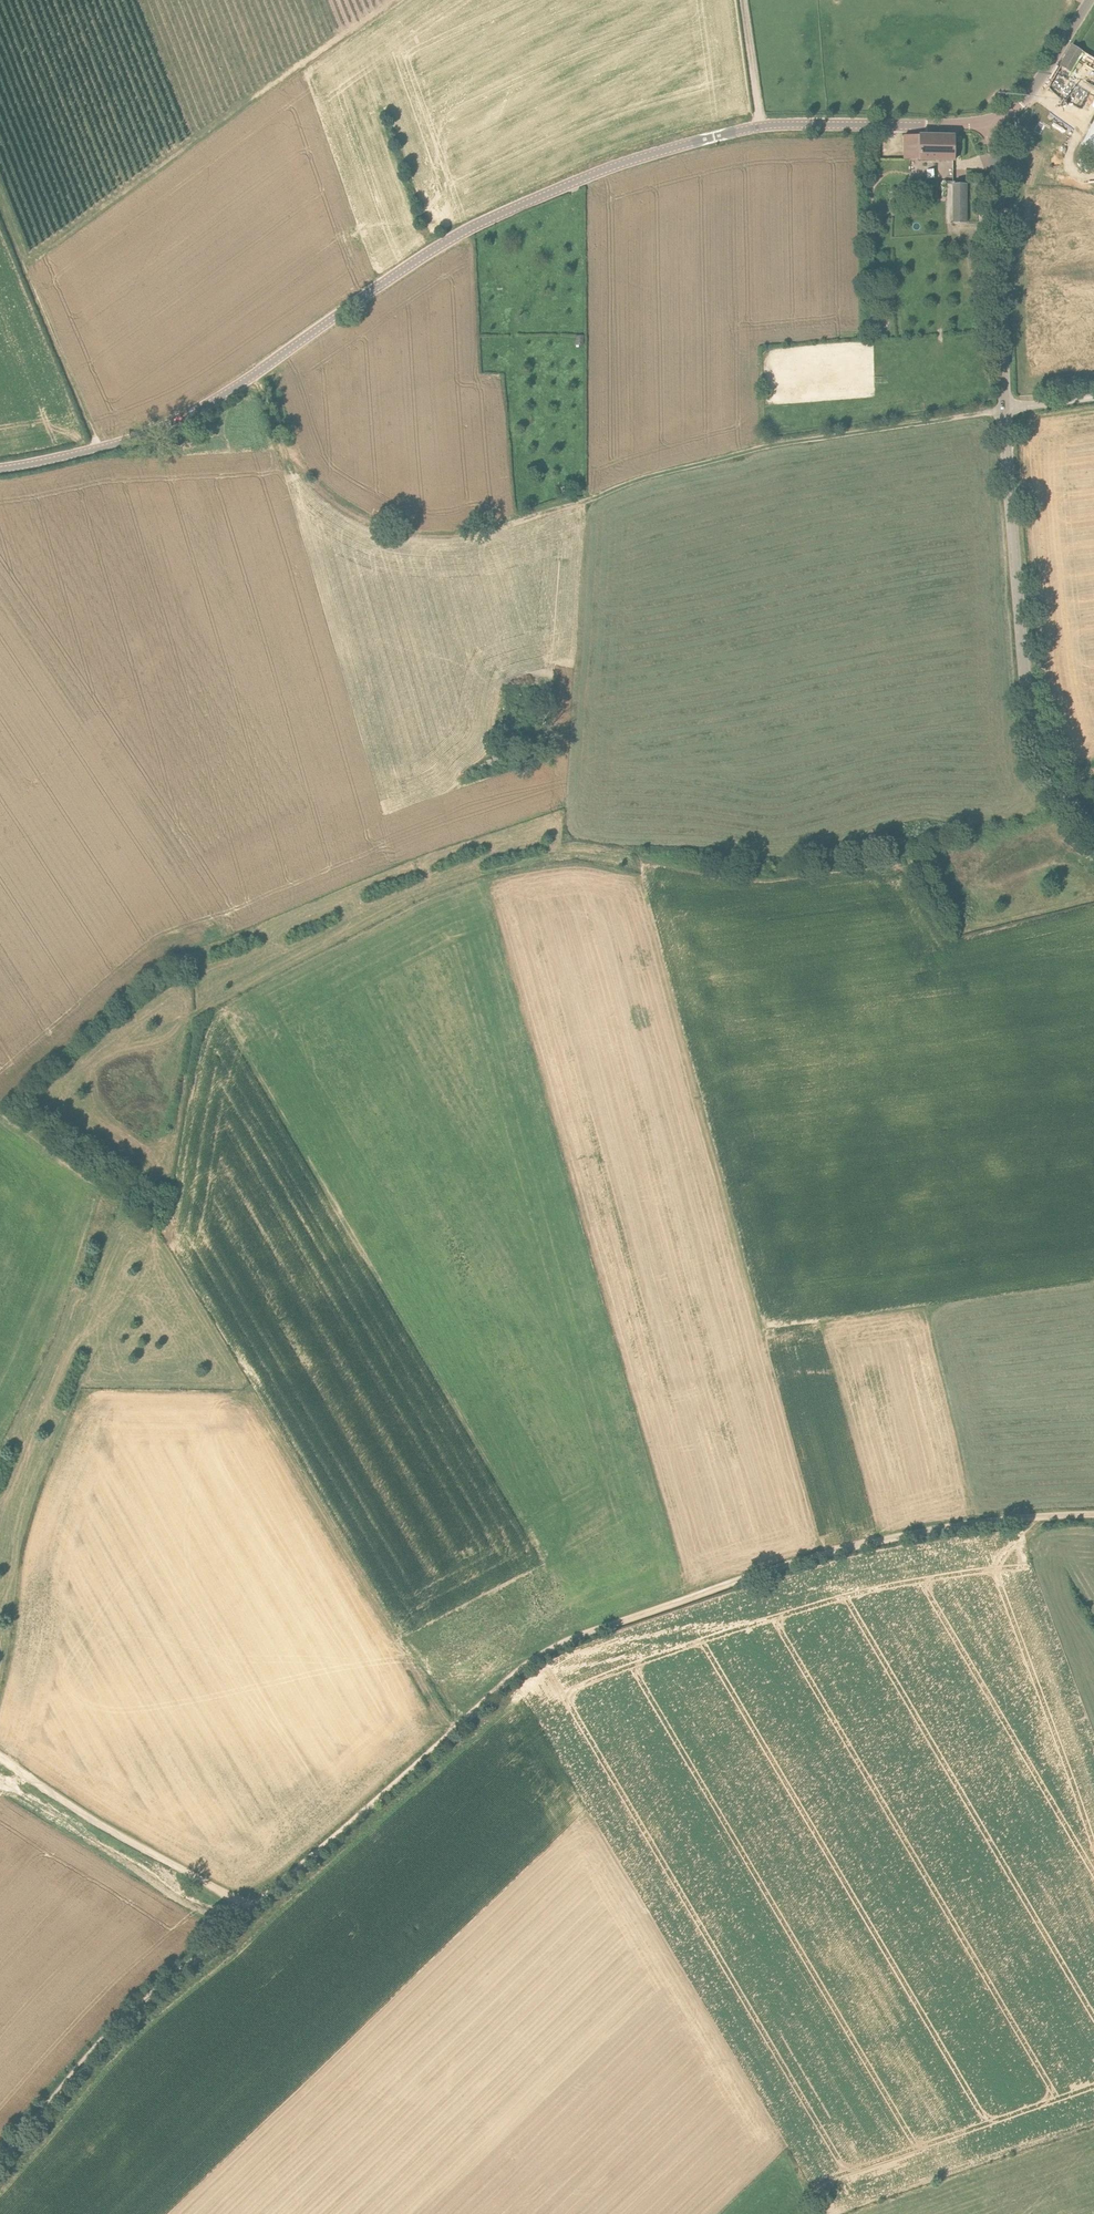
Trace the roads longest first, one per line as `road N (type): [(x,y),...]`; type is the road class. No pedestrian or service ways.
road 1 (tertiary): [(0,469),(127,440),(184,417),(455,235),(605,169),(770,124),(991,124)]
road 2 (track): [(248,1912),(518,1673),(572,1639),(807,1558),(986,1521),(1093,1515)]
road 3 (track): [(1093,396),(761,447),(458,540),(418,540),(366,529),(302,487),(253,374)]
road 4 (tertiary): [(1093,826),(1047,774),(1027,705),(991,124)]
road 5 (track): [(447,1738),(244,1389)]
road 6 (track): [(0,2161),(108,2035),(248,1912)]
road 7 (track): [(248,1912),(0,1756)]
road 8 (tertiary): [(991,124),(1034,89),(1090,0)]

